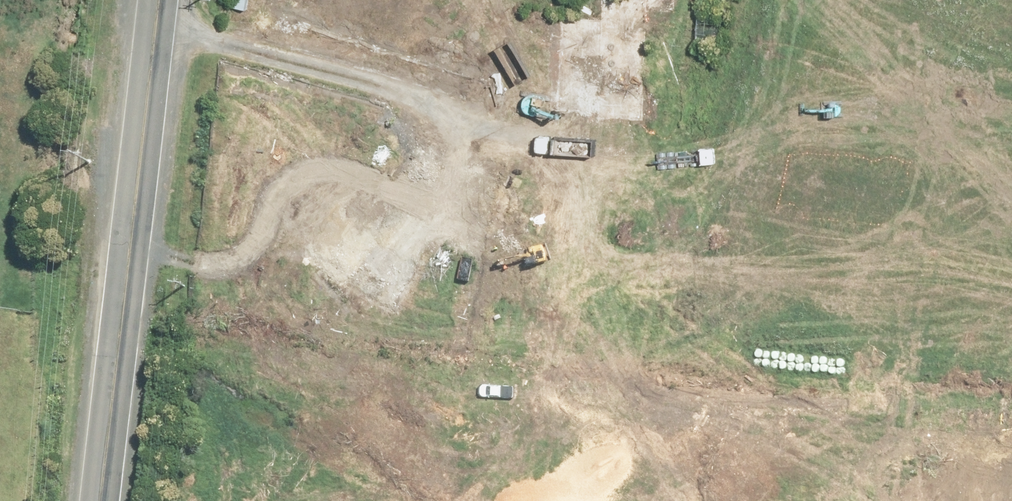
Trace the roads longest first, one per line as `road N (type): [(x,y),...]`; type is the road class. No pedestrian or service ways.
road 1 (tertiary): [(144,373),(862,423)]
road 2 (tertiary): [(144,373),(186,0)]
road 3 (tertiary): [(862,423),(1011,434)]
road 4 (tertiary): [(130,500),(144,373)]

